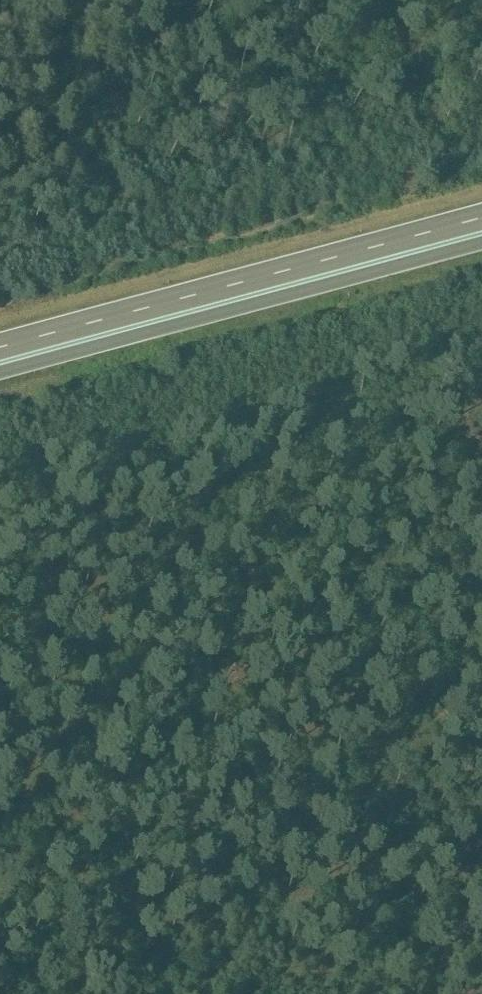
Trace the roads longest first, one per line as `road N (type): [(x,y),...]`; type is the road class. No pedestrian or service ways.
road 1 (track): [(481,539),(0,682)]
road 2 (trunk): [(481,218),(0,346)]
road 3 (trunk): [(0,372),(481,245)]

